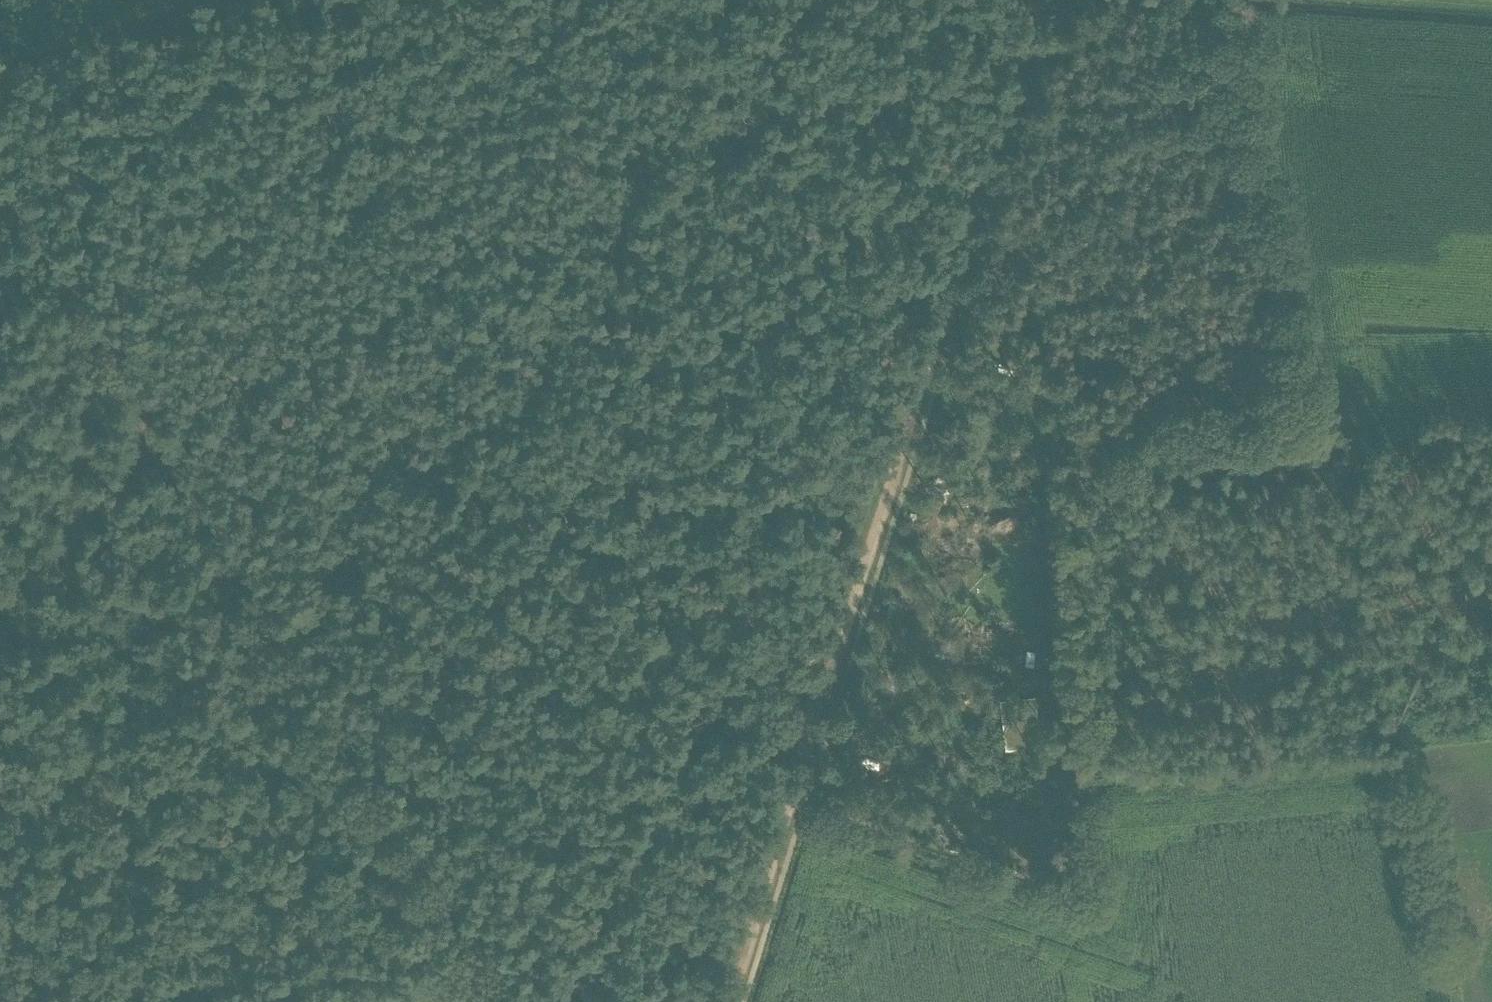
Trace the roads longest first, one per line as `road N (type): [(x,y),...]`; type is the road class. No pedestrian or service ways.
road 1 (track): [(729,1001),(1044,0)]
road 2 (track): [(0,606),(164,442)]
road 3 (track): [(189,0),(0,56)]

